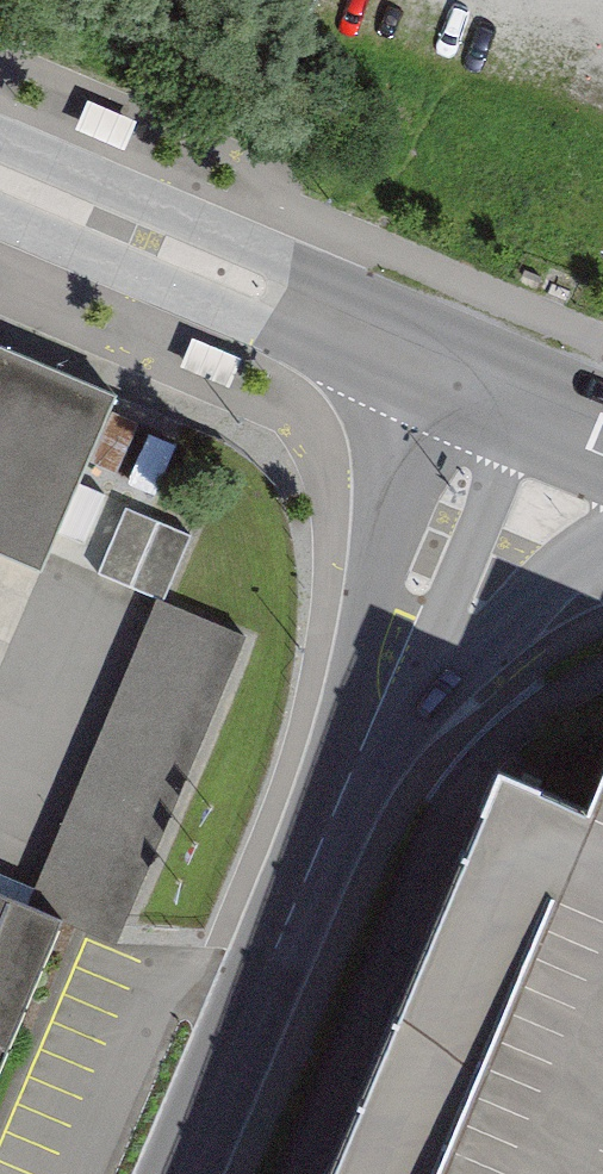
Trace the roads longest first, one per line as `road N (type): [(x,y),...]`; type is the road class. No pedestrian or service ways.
road 1 (primary): [(441,366),(0,175)]
road 2 (residential): [(441,366),(388,496),(340,801)]
road 3 (residential): [(340,801),(448,603),(530,403)]
road 4 (residential): [(181,1173),(340,801)]
road 5 (residential): [(340,801),(563,568),(602,538)]

